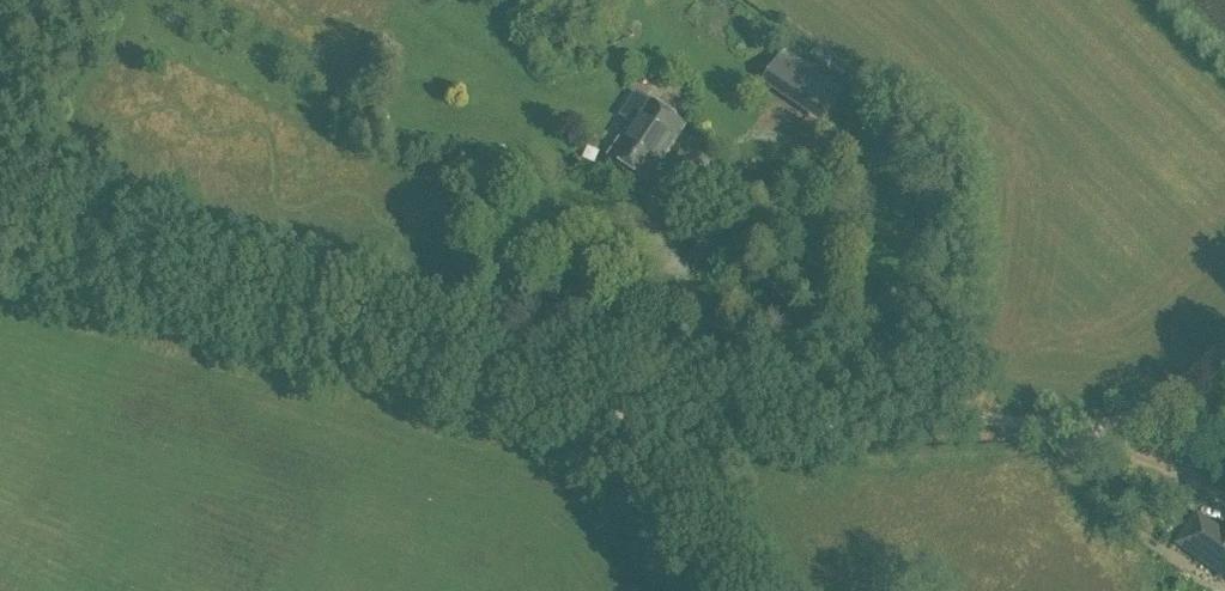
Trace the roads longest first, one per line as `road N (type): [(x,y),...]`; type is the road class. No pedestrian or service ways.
road 1 (track): [(0,239),(673,435),(1139,428),(1224,348)]

